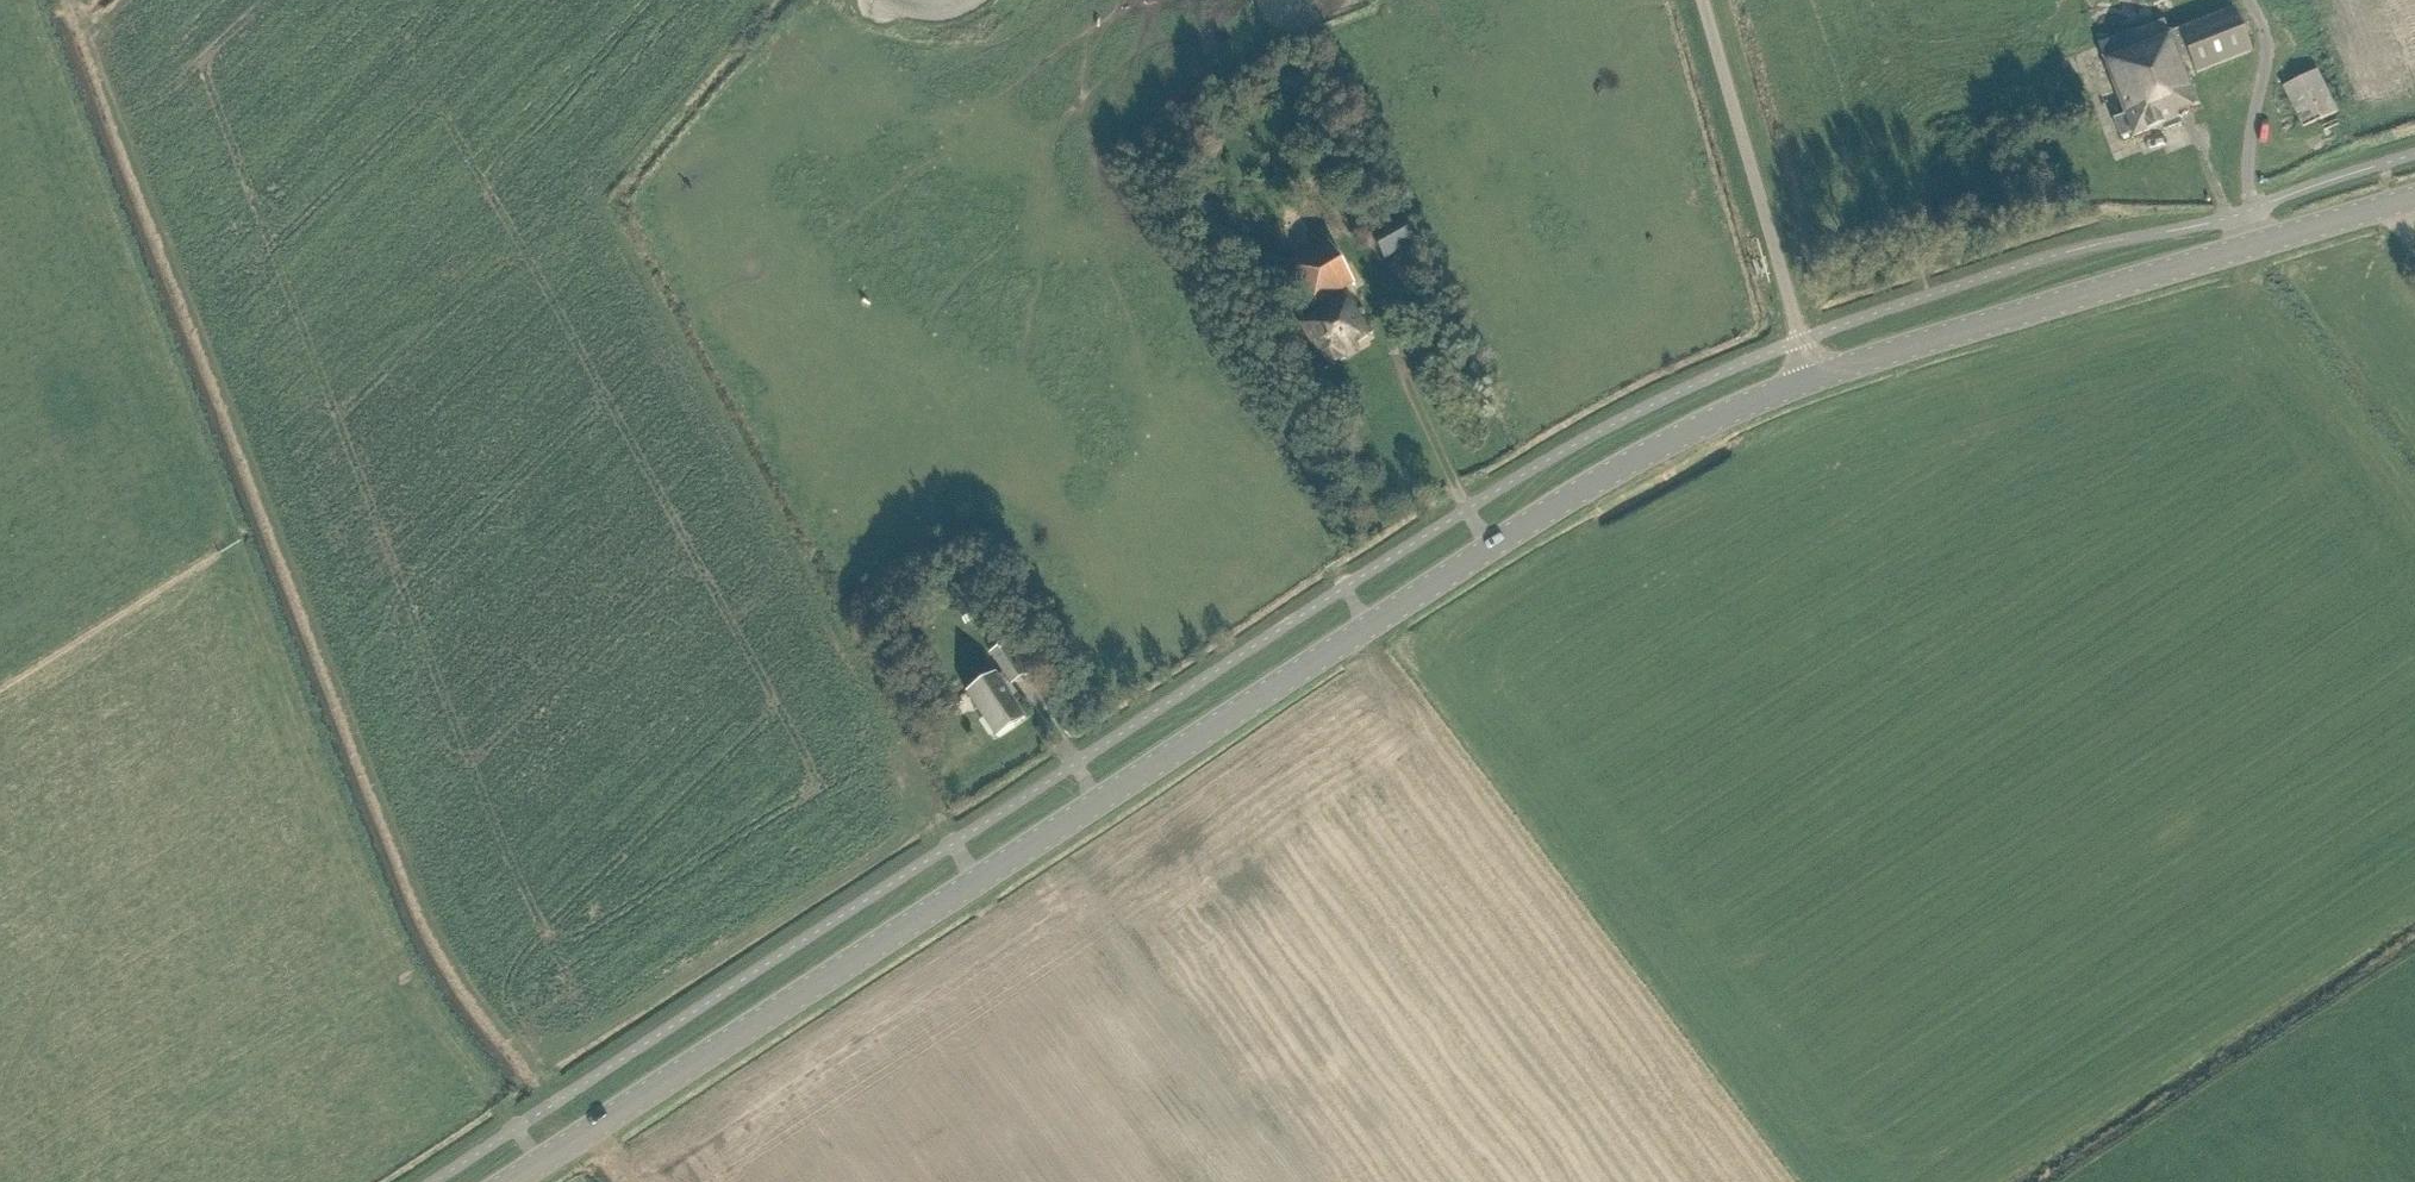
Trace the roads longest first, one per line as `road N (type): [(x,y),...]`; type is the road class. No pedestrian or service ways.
road 1 (tertiary): [(508,1181),(1417,592),(1622,467),(1818,379)]
road 2 (tertiary): [(1818,379),(2414,202)]
road 3 (unclassified): [(1818,379),(1705,0)]

